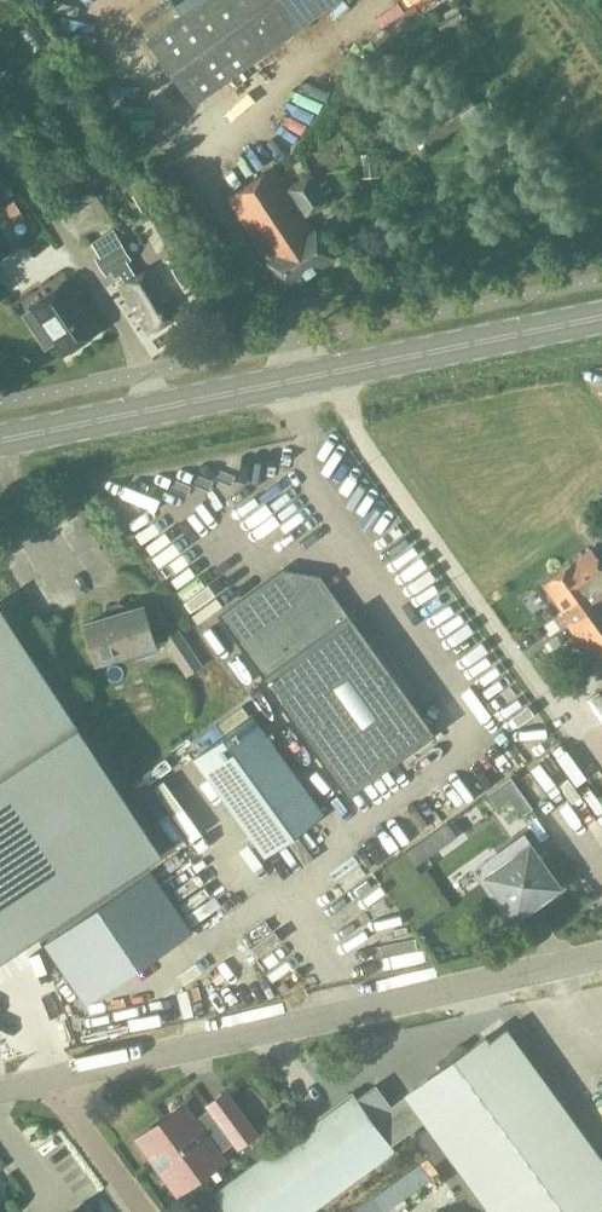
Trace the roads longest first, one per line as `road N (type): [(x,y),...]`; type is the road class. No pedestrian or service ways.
road 1 (unclassified): [(601,957),(63,1079)]
road 2 (primary): [(161,407),(601,319)]
road 3 (unclassified): [(161,407),(153,371),(0,135)]
road 4 (primary): [(0,440),(161,407)]
road 5 (unclassified): [(141,1211),(76,1121),(63,1079)]

